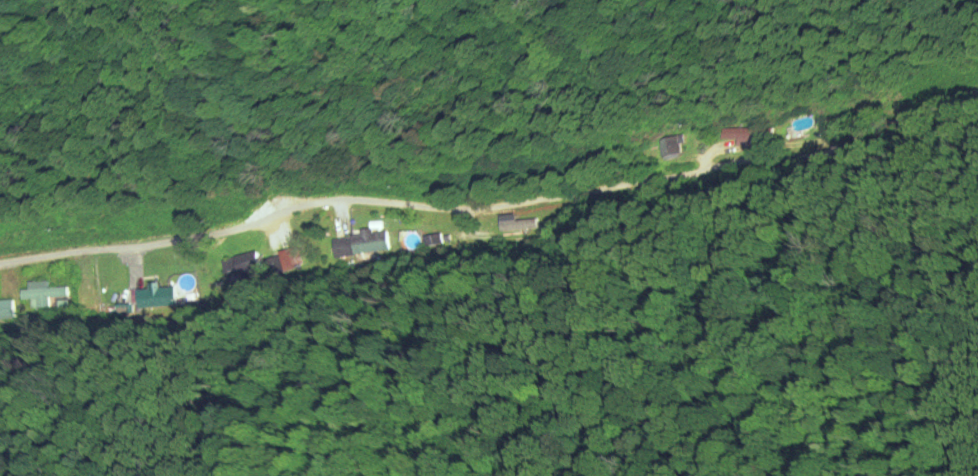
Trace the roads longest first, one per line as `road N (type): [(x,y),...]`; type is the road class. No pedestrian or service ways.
road 1 (residential): [(977,36),(564,172),(274,172),(0,219)]

